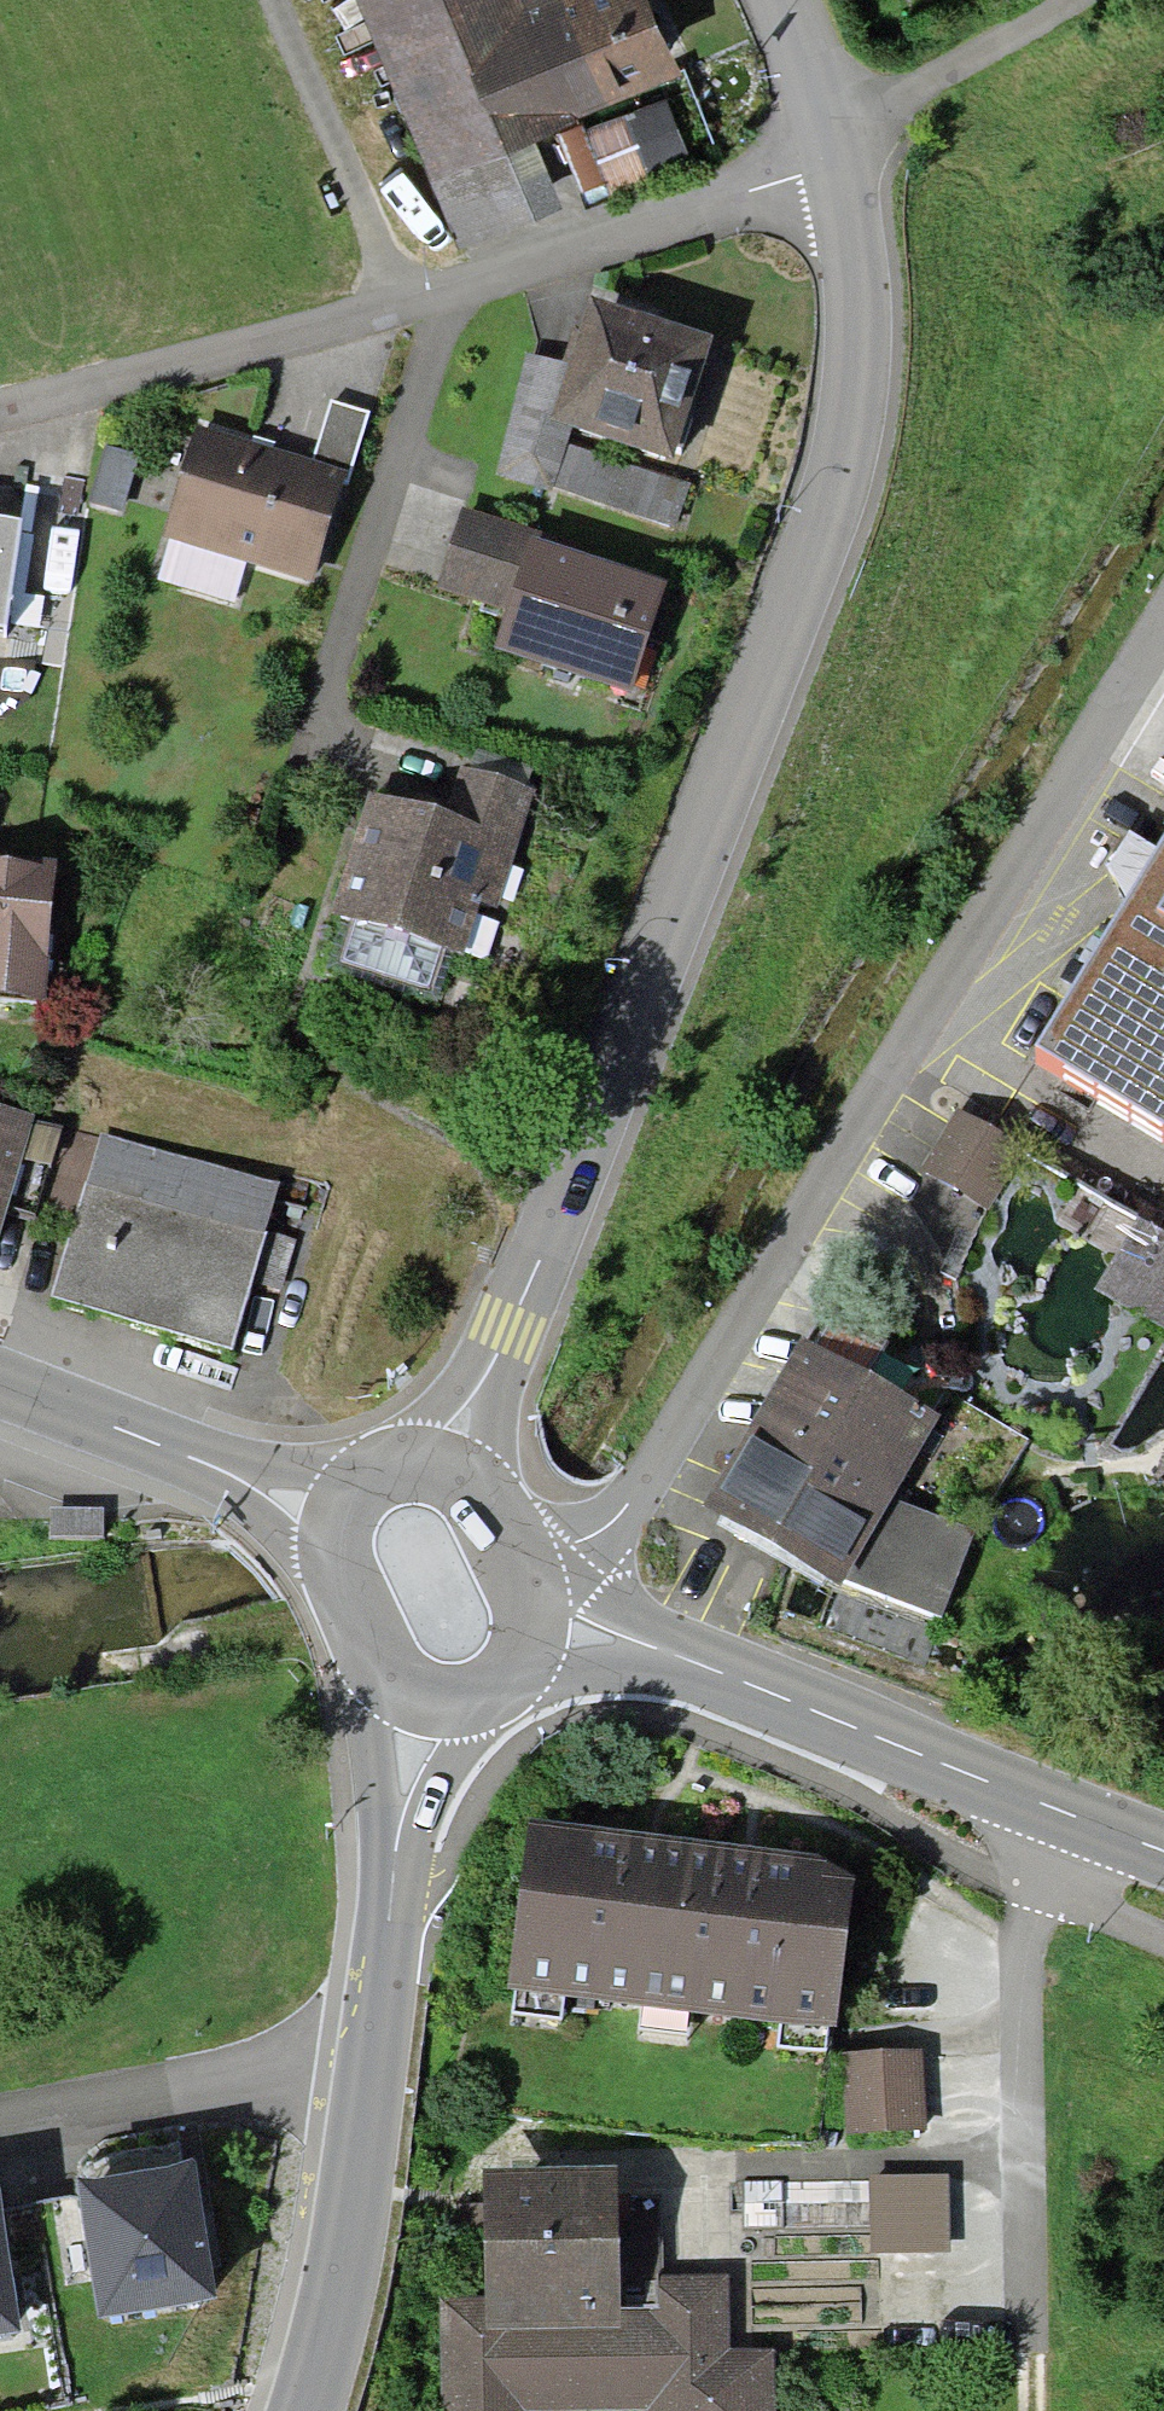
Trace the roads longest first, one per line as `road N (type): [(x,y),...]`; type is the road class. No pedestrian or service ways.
road 1 (residential): [(440,1470),(512,1326),(648,1007),(863,409),(860,316),(834,165)]
road 2 (residential): [(519,1569),(598,1533),(640,1485),(1163,622)]
road 3 (residential): [(0,408),(522,272),(834,165)]
road 4 (tertiary): [(536,1620),(678,1657),(1163,1851)]
road 5 (residential): [(373,2041),(0,2119)]
road 6 (tertiary): [(297,2410),(348,2211),(373,2041)]
road 7 (tertiary): [(0,1382),(346,1523)]
road 8 (tertiary): [(373,2041),(386,1908),(435,1701)]
road 9 (residential): [(834,165),(894,110),(1072,0)]
road 10 (tertiary): [(346,1523),(344,1575),(382,1661),(401,1686),(435,1701)]
road 11 (residential): [(834,165),(770,0)]
road 12 (tertiary): [(435,1701),(468,1707),(499,1695),(532,1650),(536,1620)]
road 13 (track): [(1034,1897),(1163,1954)]
road 14 (tertiary): [(519,1569),(480,1496),(440,1470)]

